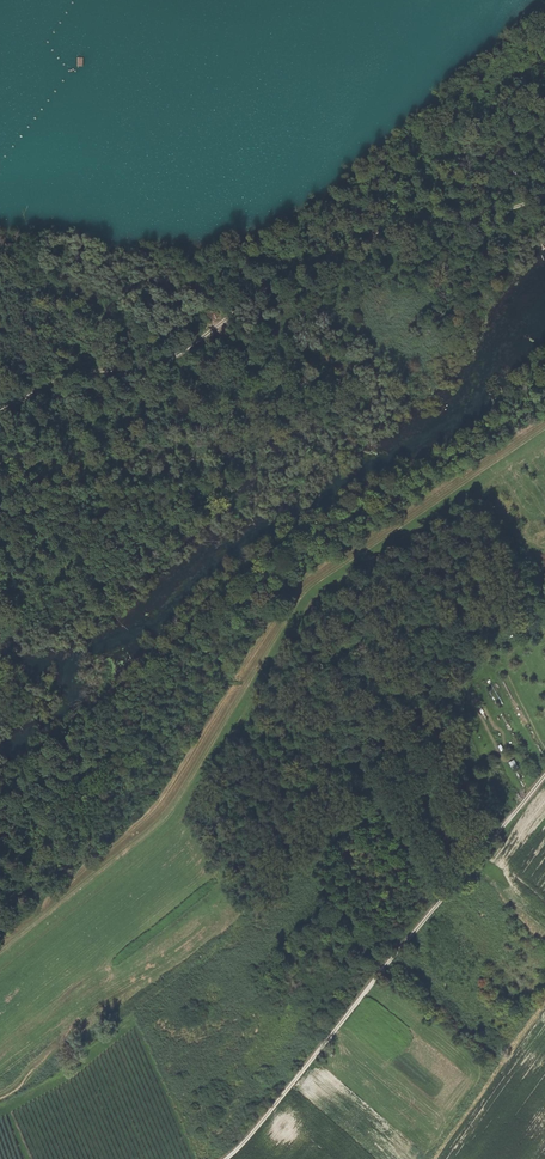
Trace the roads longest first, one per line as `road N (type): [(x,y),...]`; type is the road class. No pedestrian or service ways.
road 1 (track): [(544,192),(352,243),(273,287),(196,345),(84,374),(0,415)]
road 2 (track): [(544,776),(228,1158)]
road 3 (track): [(0,967),(178,807),(315,595)]
road 4 (track): [(0,836),(143,730),(208,632),(285,592),(315,595)]
road 5 (track): [(315,595),(544,439)]

